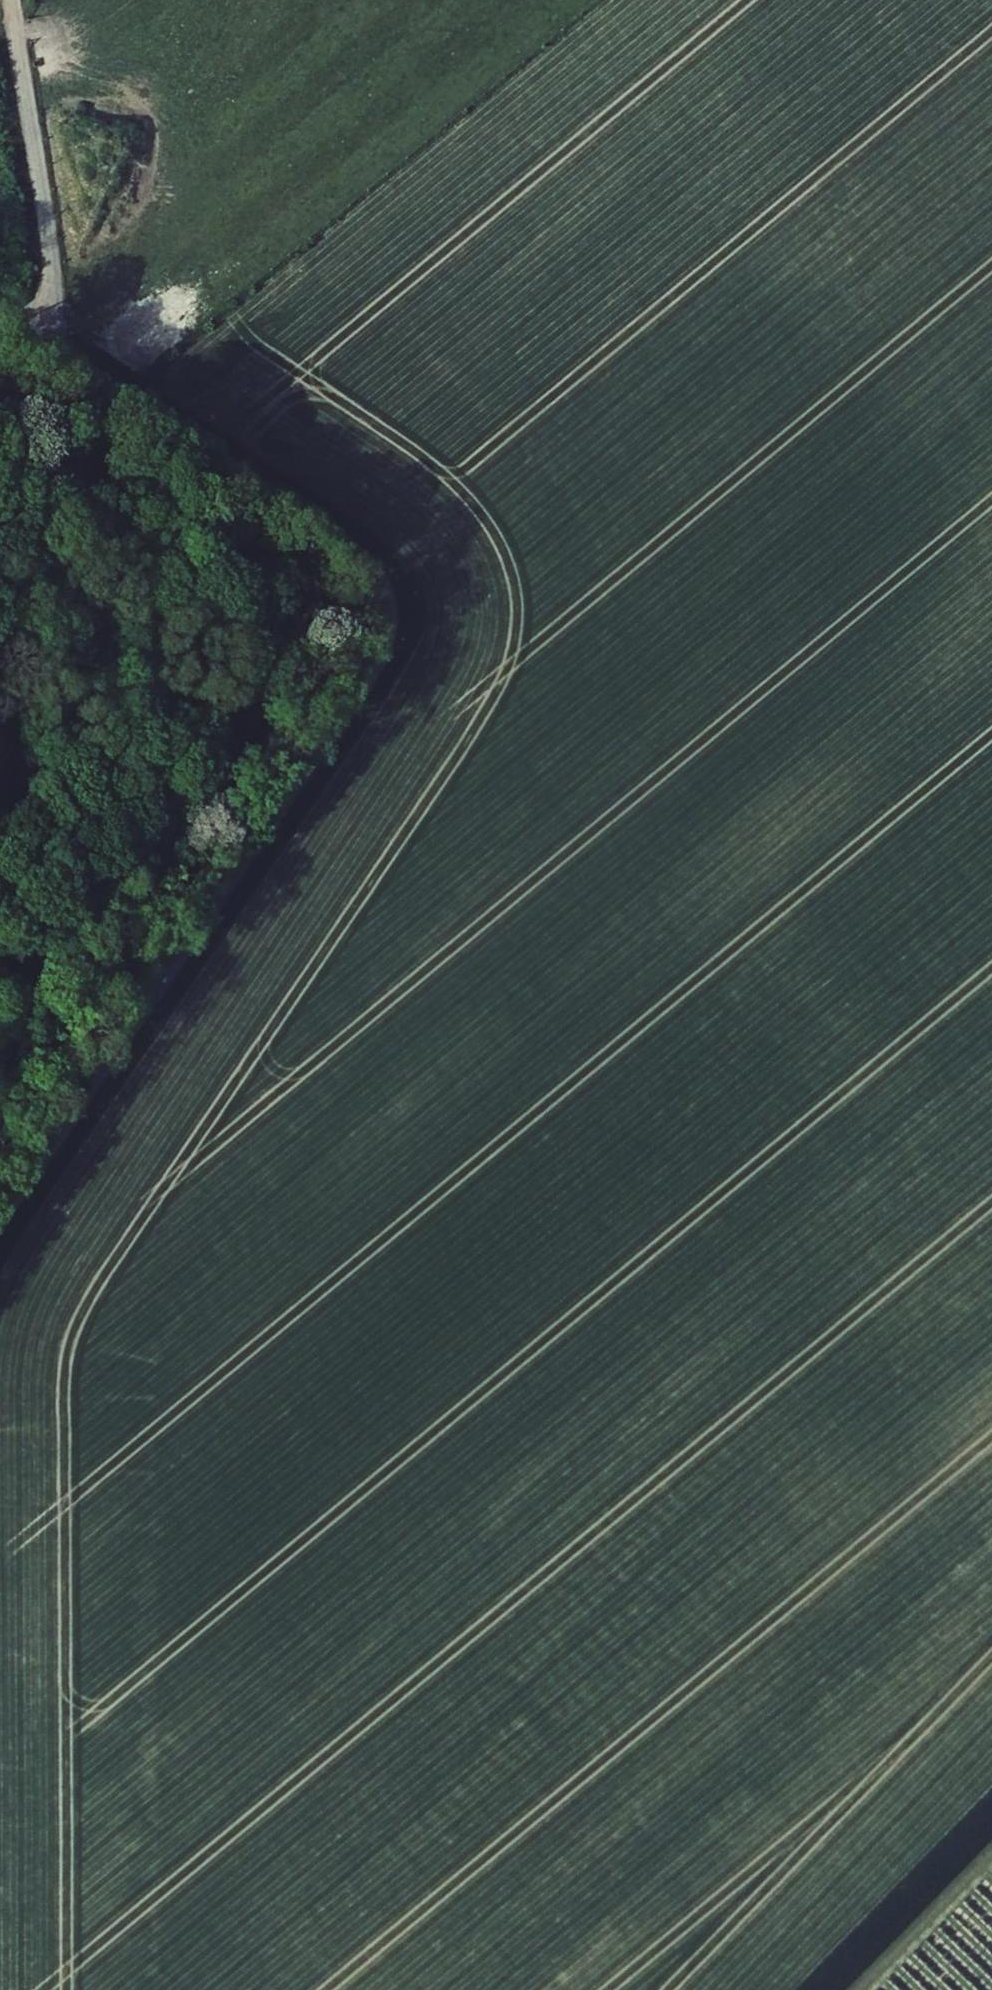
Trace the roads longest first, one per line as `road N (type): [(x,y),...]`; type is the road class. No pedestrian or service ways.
road 1 (unclassified): [(42,327),(348,542),(380,582),(388,629),(380,659),(0,1219)]
road 2 (unclassified): [(10,0),(42,327)]

